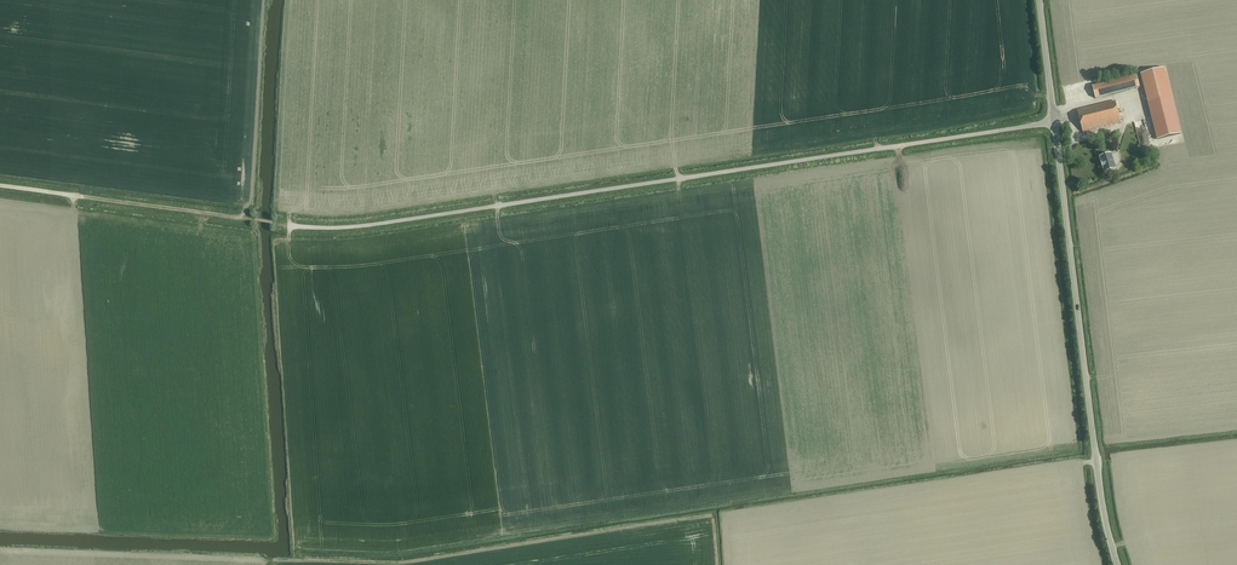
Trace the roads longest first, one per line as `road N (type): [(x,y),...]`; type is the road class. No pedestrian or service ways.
road 1 (track): [(1054,122),(376,224),(292,225)]
road 2 (tertiary): [(1119,564),(1038,0)]
road 3 (track): [(292,225),(290,238),(273,237),(295,560),(262,564)]
road 4 (track): [(252,220),(94,197)]

